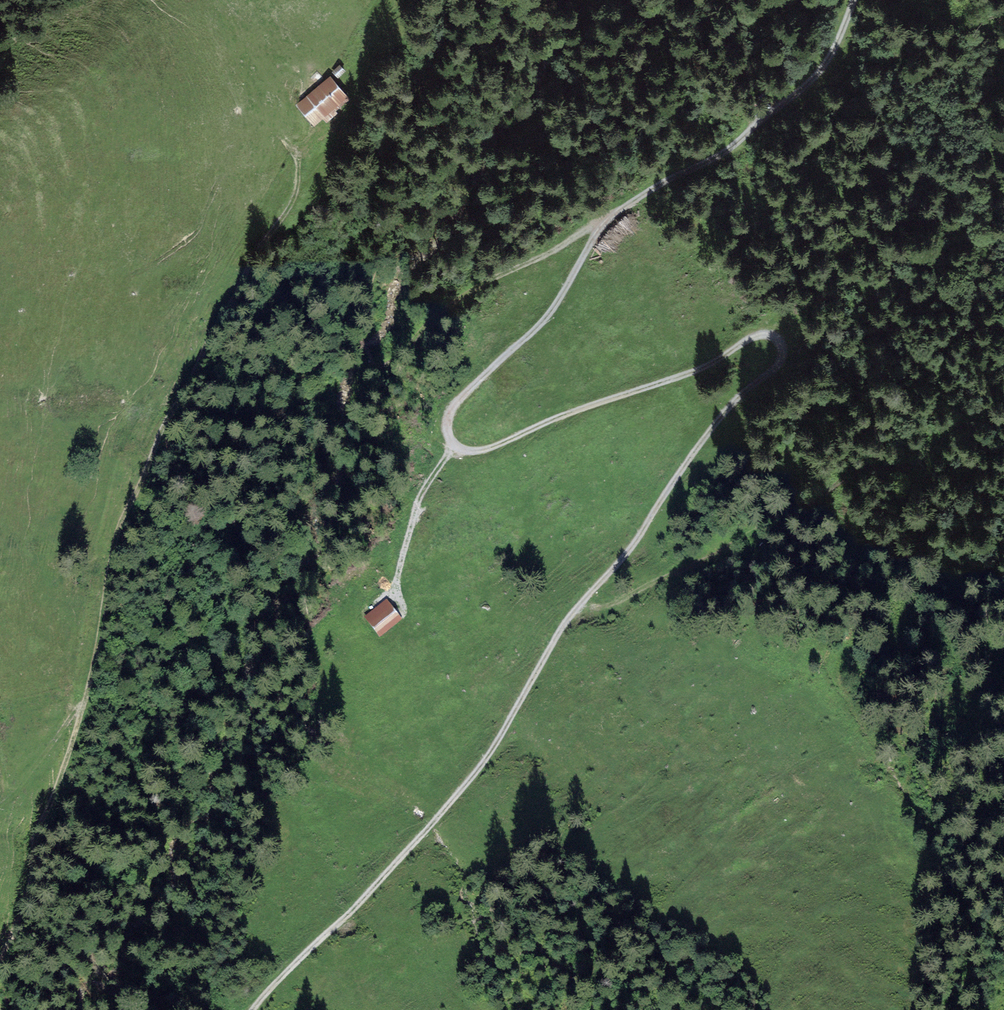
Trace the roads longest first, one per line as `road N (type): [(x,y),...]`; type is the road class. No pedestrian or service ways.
road 1 (track): [(608,218),(551,312),(449,411),(454,445),(482,452),(704,366),(765,329),(782,338),(782,361),(728,406),(630,548),(574,613),(484,765),(254,1009)]
road 2 (track): [(26,1009),(20,955),(120,526),(256,255),(291,206),(298,157)]
road 3 (track): [(854,0),(820,68),(722,153),(475,290),(376,375),(347,373)]
road 4 (track): [(574,613),(720,556),(1003,412)]
road 5 (track): [(450,437),(444,464),(418,498),(400,577),(402,608)]
road 6 (track): [(80,710),(0,807)]

